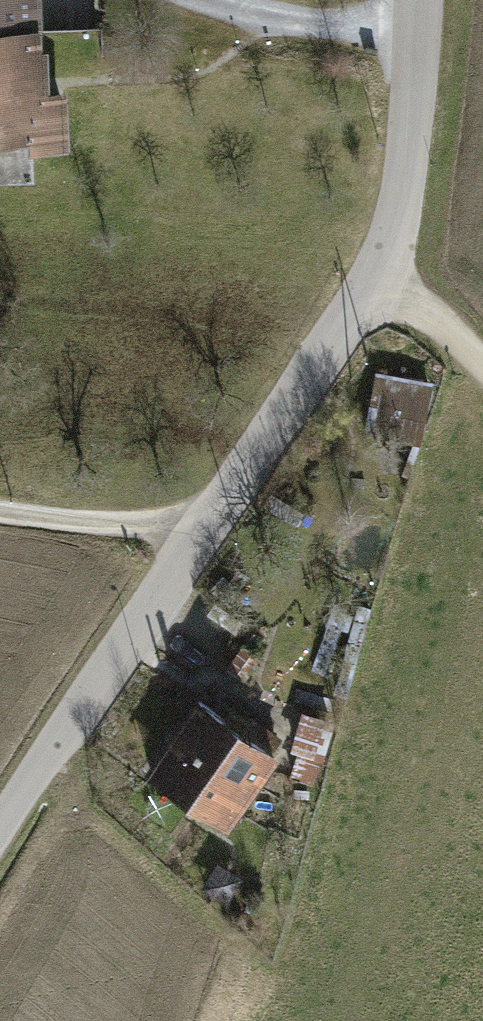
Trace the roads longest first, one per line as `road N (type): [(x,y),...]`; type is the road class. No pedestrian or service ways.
road 1 (residential): [(428,0),(426,65),(377,281),(0,835)]
road 2 (track): [(204,536),(0,510)]
road 3 (track): [(482,376),(377,281)]

